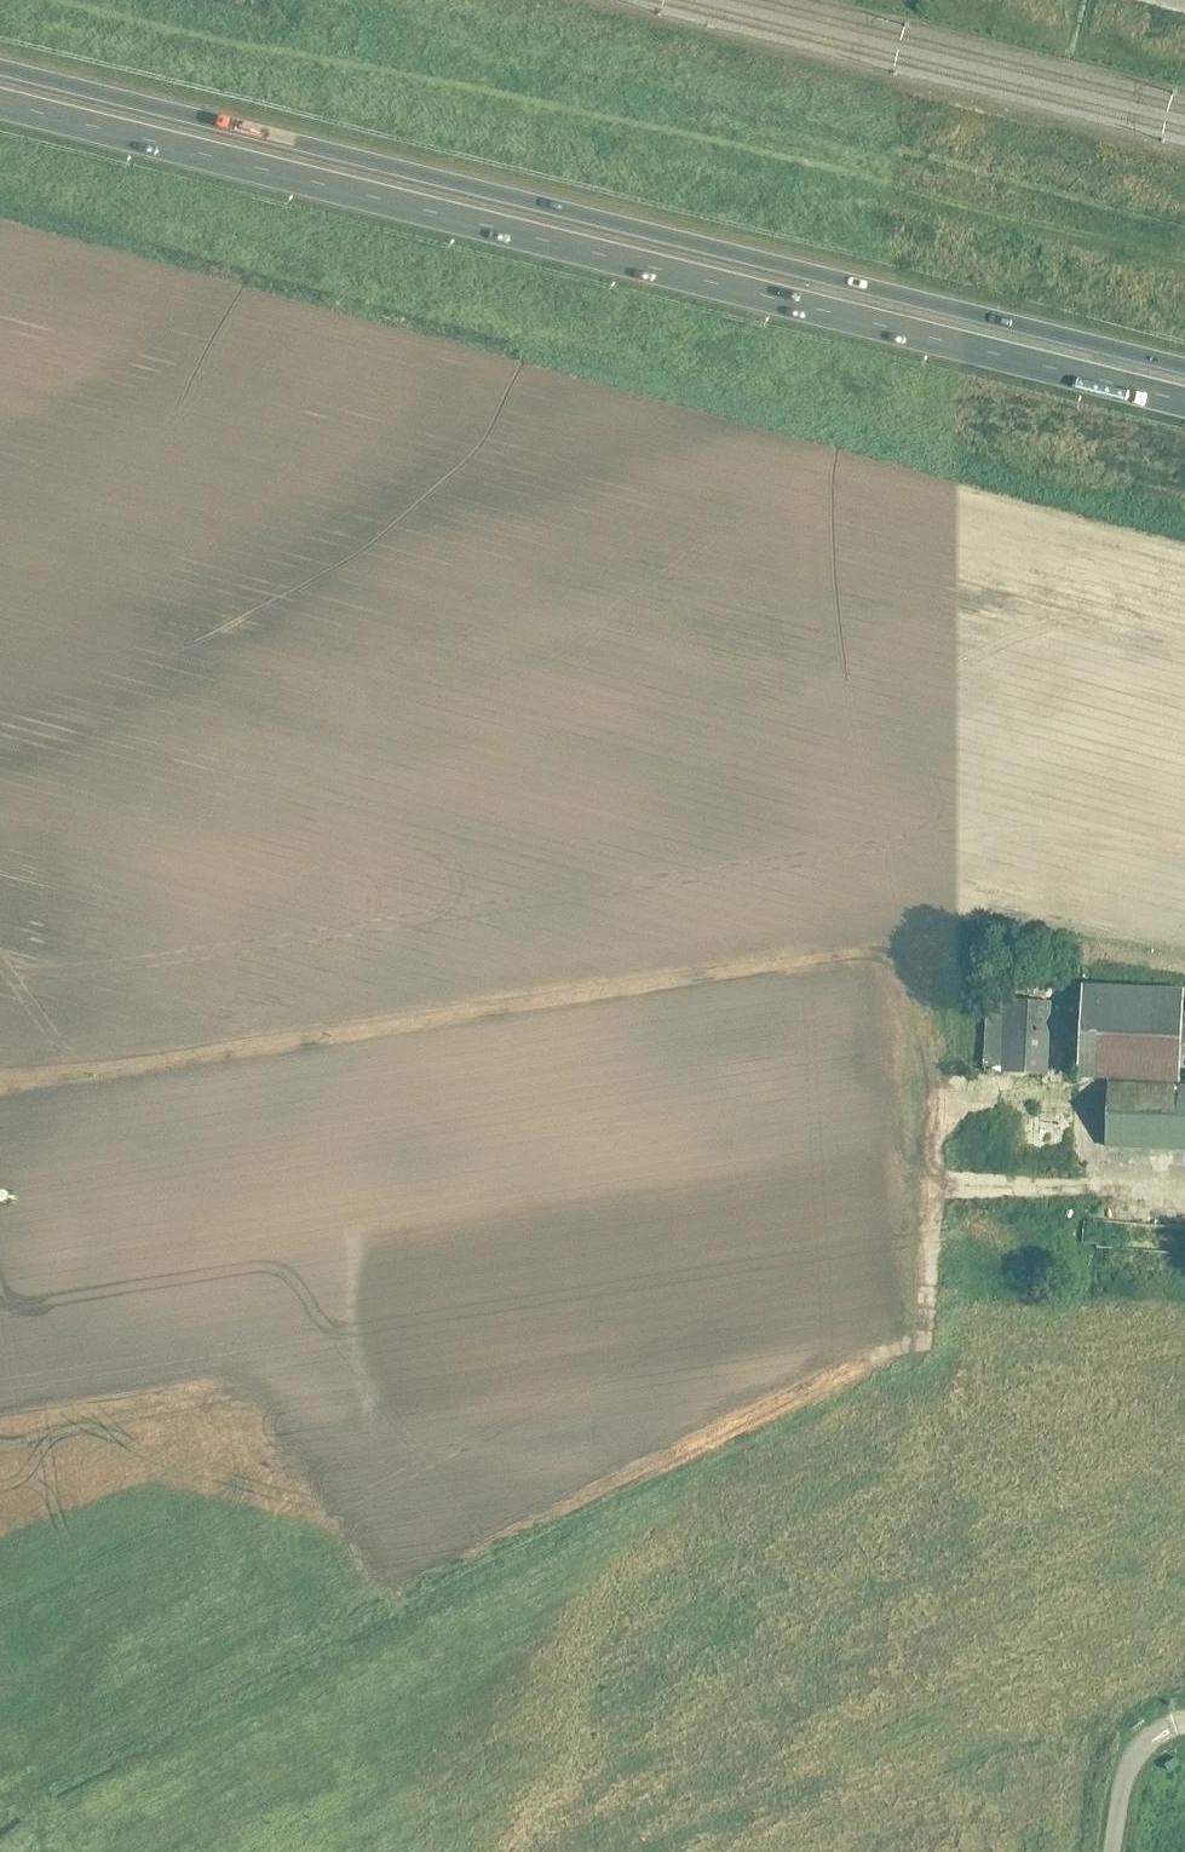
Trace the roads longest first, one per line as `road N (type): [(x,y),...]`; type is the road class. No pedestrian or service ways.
road 1 (trunk): [(0,99),(1184,399)]
road 2 (trunk): [(1184,365),(0,65)]
road 3 (unclassified): [(1111,1851),(1130,1761),(1161,1728),(1184,1720)]

